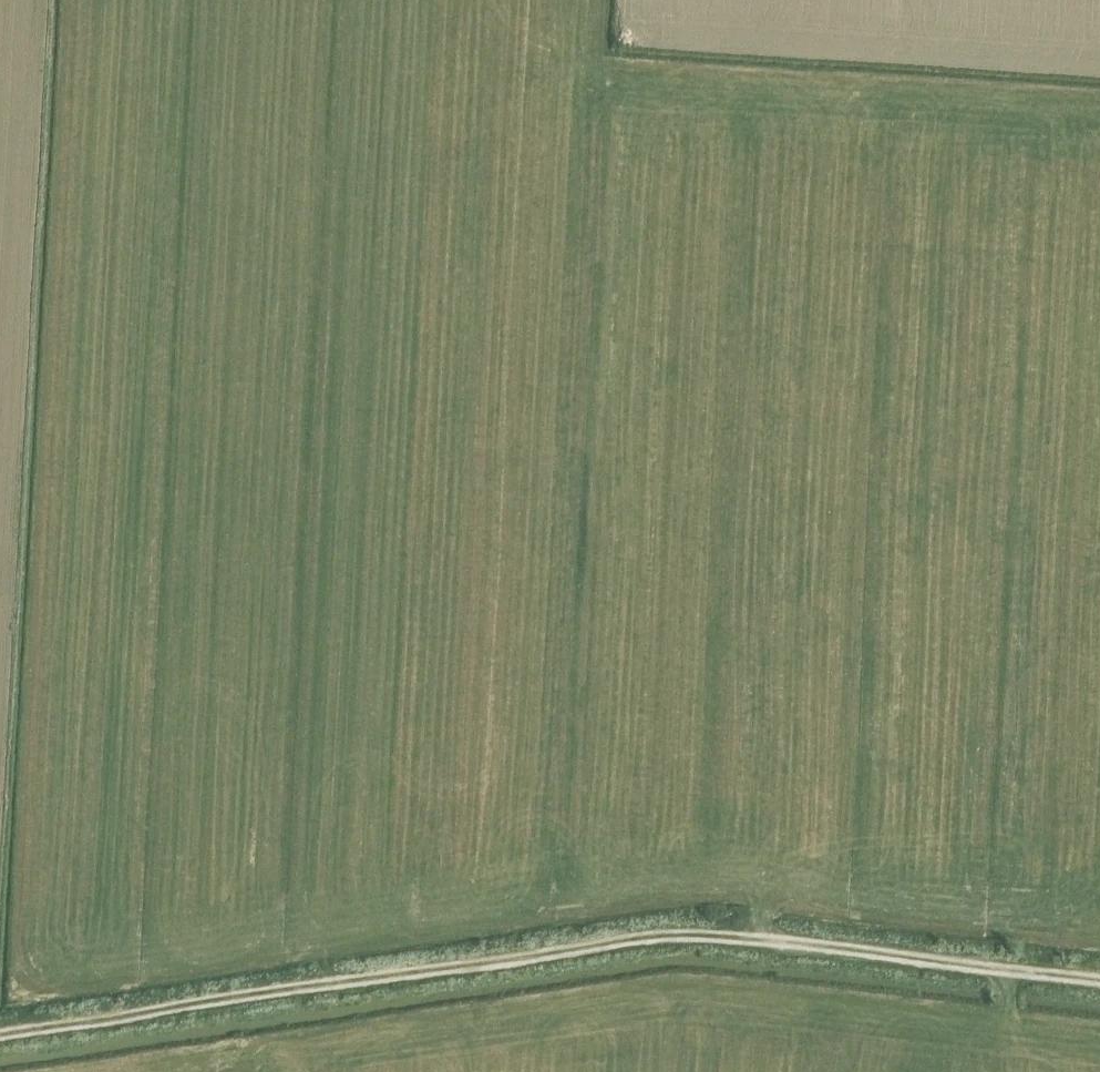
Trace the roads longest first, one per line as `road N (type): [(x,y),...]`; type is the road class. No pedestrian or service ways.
road 1 (track): [(0,1030),(673,930),(1099,976)]

